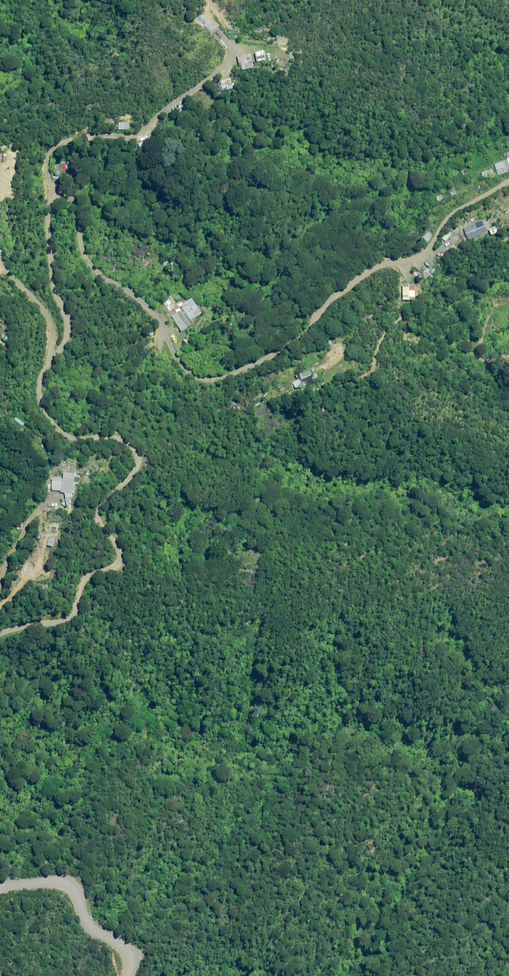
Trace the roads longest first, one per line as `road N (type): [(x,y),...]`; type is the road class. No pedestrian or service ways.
road 1 (track): [(0,635),(66,618),(86,578),(114,566),(120,553),(98,507),(138,467),(135,450),(114,435),(75,438),(40,405),(40,374),(66,335),(50,277),(53,195),(69,194),(82,248),(102,277),(148,309),(184,371),(218,379),(256,365),(329,298),(382,263),(421,255),(456,209),(508,182)]
road 2 (track): [(53,195),(46,161),(59,145),(78,135),(146,132),(218,71),(234,45)]
road 3 (unclassified): [(0,890),(60,880),(80,919),(118,961),(115,975)]

